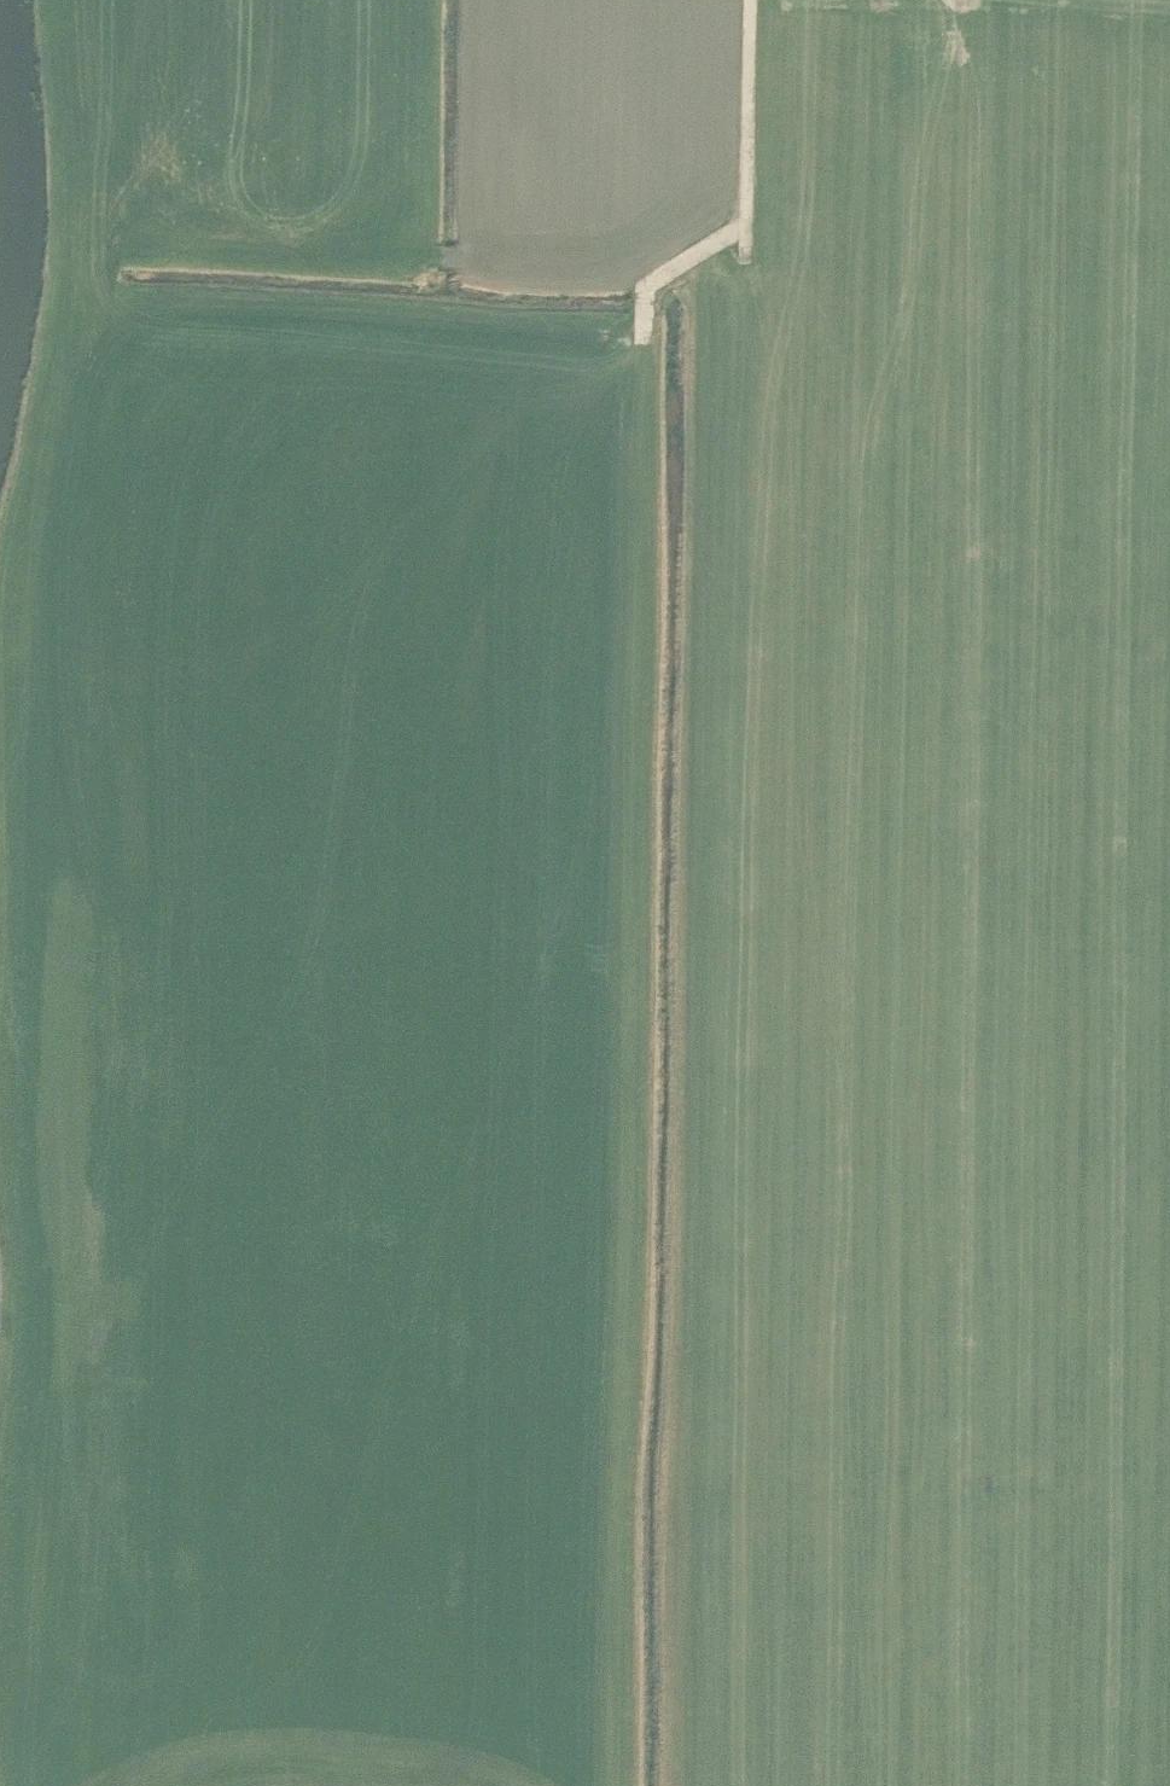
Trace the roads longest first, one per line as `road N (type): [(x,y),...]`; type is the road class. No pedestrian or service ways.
road 1 (track): [(751,0),(746,263)]
road 2 (track): [(747,225),(645,288),(645,336)]

